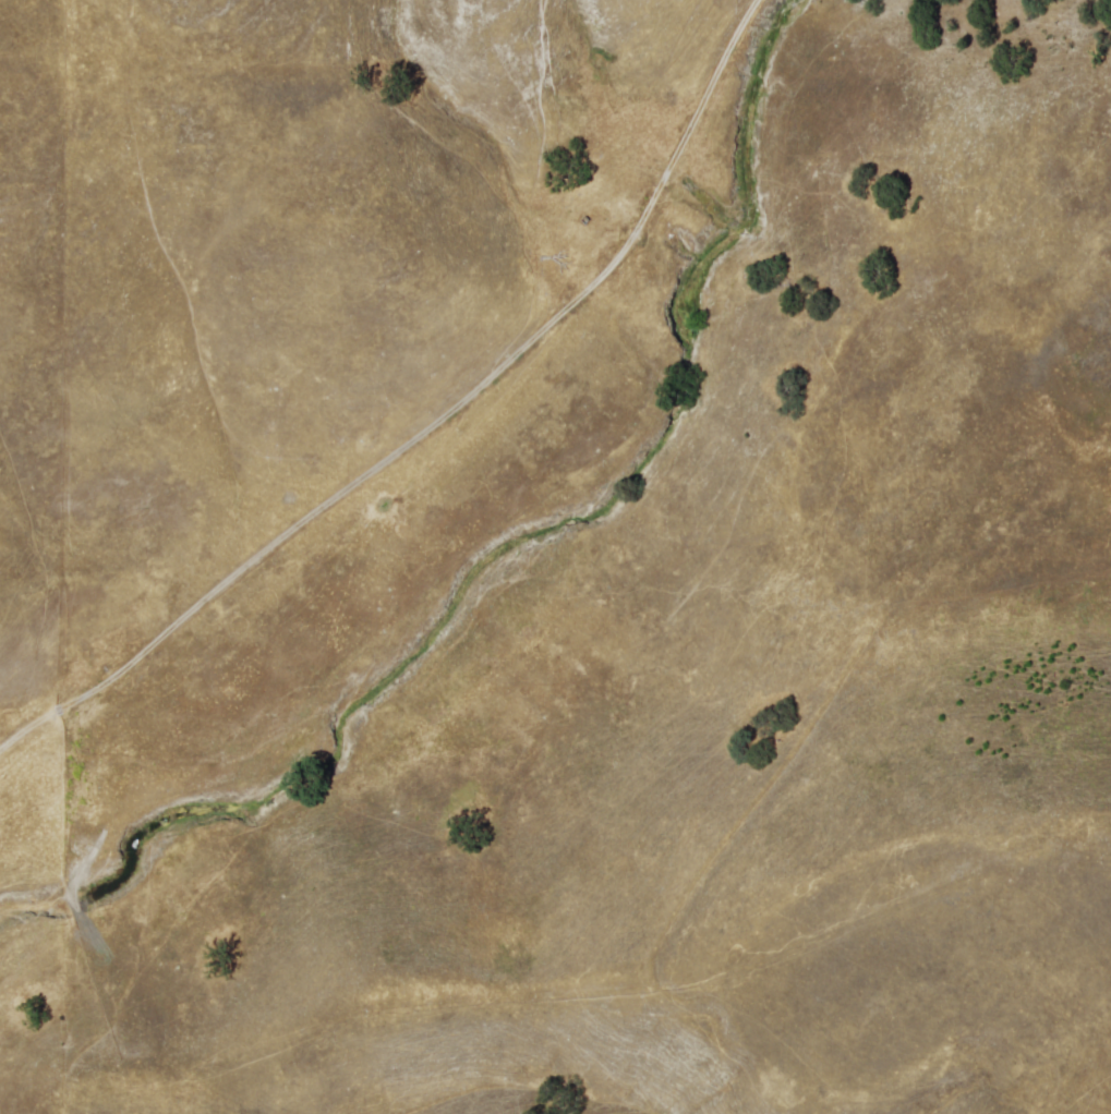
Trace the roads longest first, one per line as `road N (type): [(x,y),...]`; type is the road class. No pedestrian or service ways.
road 1 (residential): [(754,0),(608,270),(381,461),(0,745)]

